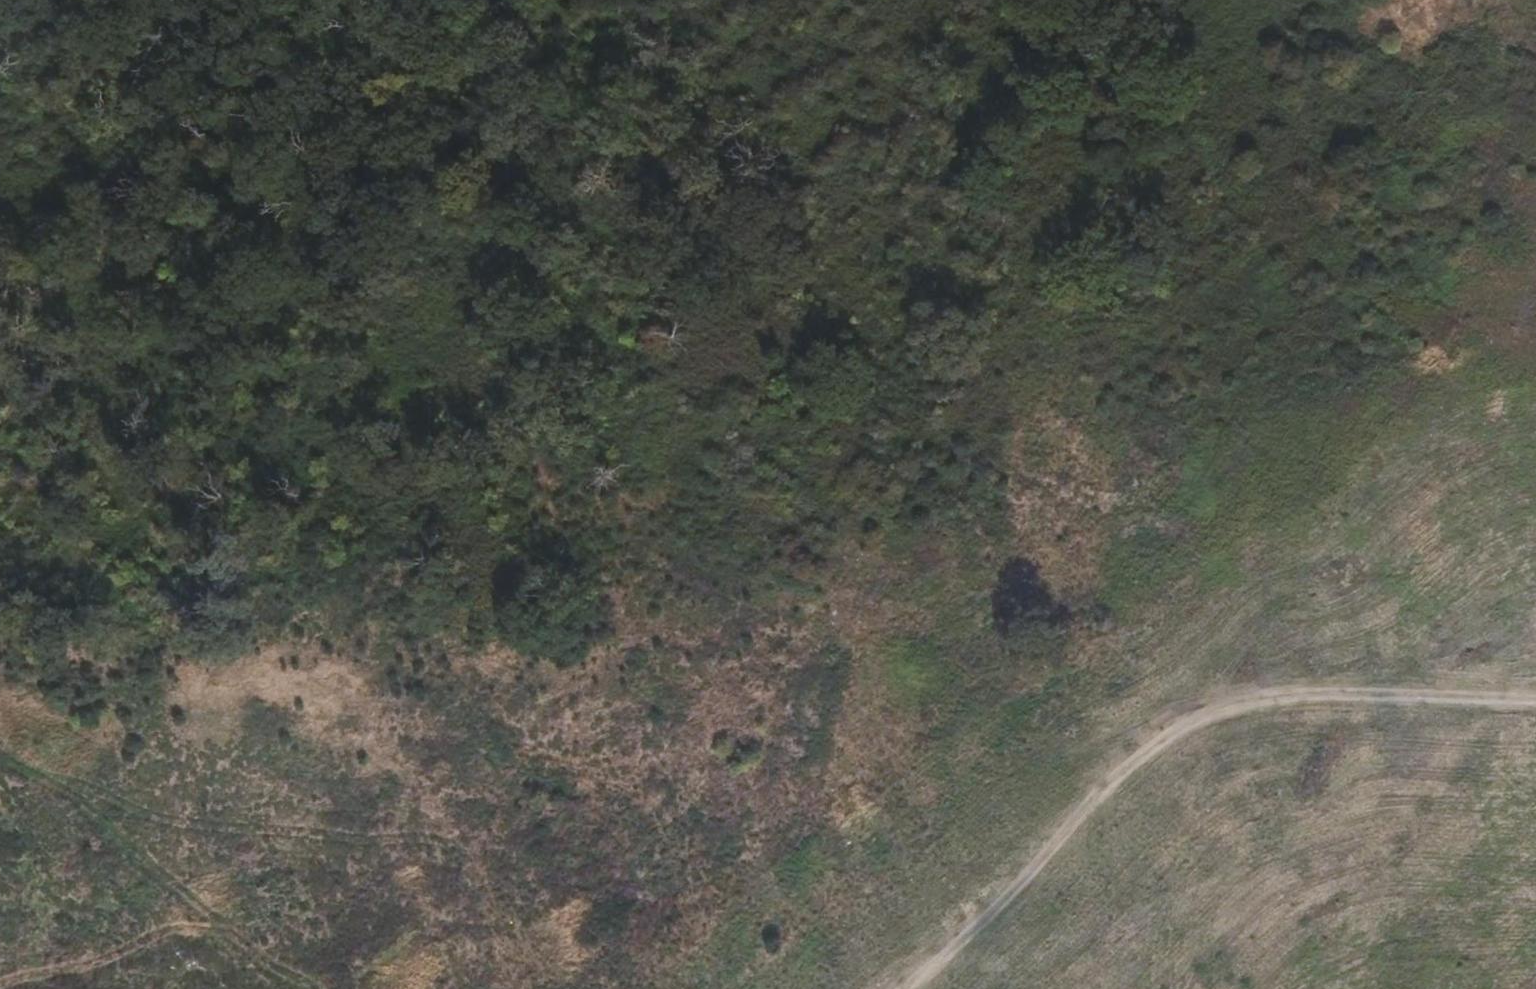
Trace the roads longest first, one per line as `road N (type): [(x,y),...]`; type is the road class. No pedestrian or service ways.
road 1 (unclassified): [(888,988),(1188,707),(1255,684),(1412,705),(1454,723),(1535,712)]

